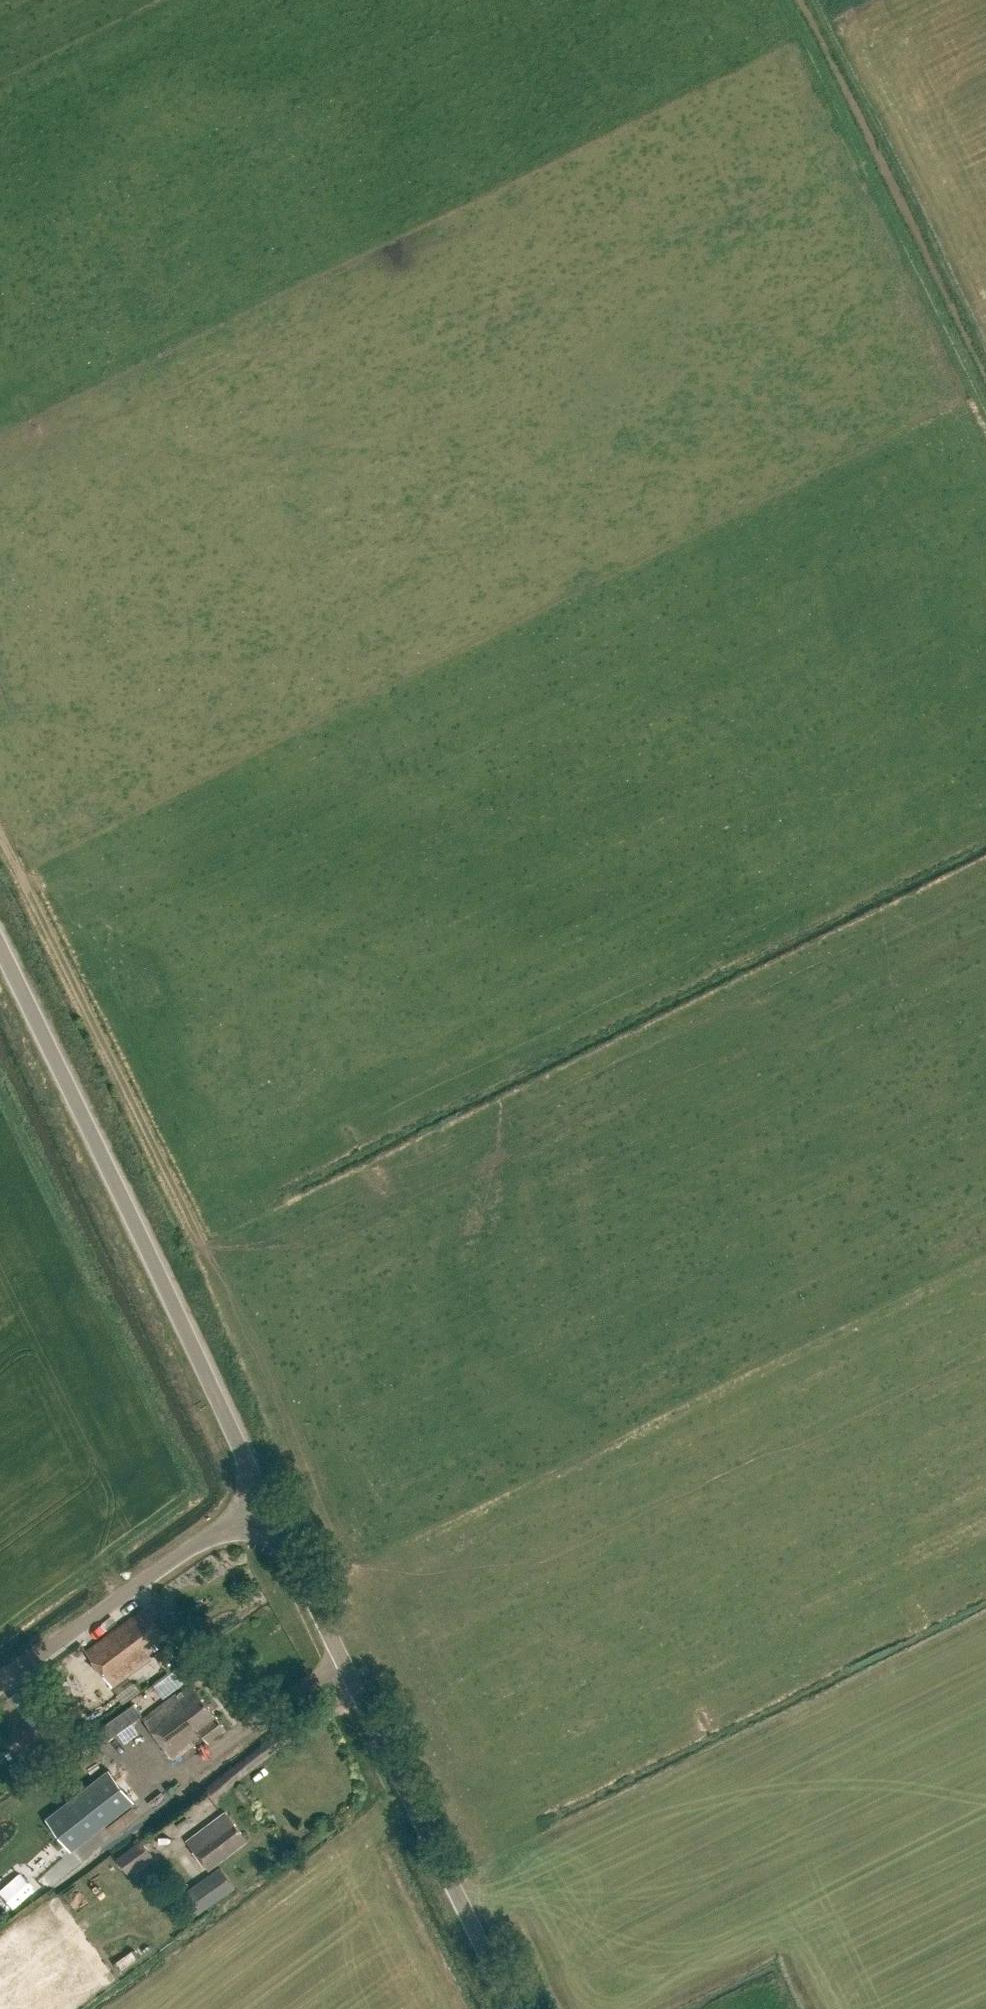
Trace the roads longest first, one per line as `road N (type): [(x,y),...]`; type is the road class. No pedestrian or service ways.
road 1 (unclassified): [(259,1486),(0,944)]
road 2 (unclassified): [(510,2008),(259,1486)]
road 3 (unclassified): [(0,1677),(259,1486)]

